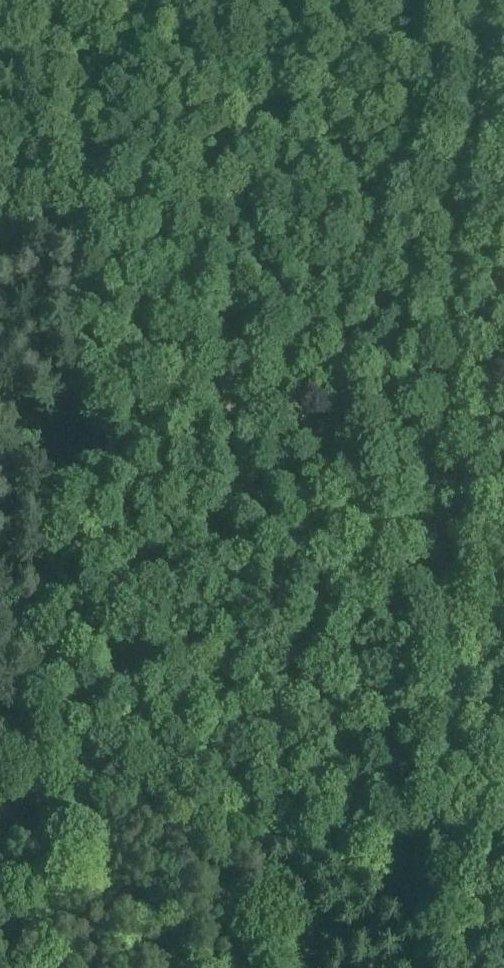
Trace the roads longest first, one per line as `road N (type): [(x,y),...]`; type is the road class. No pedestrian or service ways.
road 1 (track): [(484,0),(453,398),(431,868)]
road 2 (track): [(0,224),(475,125)]
road 3 (track): [(431,868),(252,792),(0,710)]

